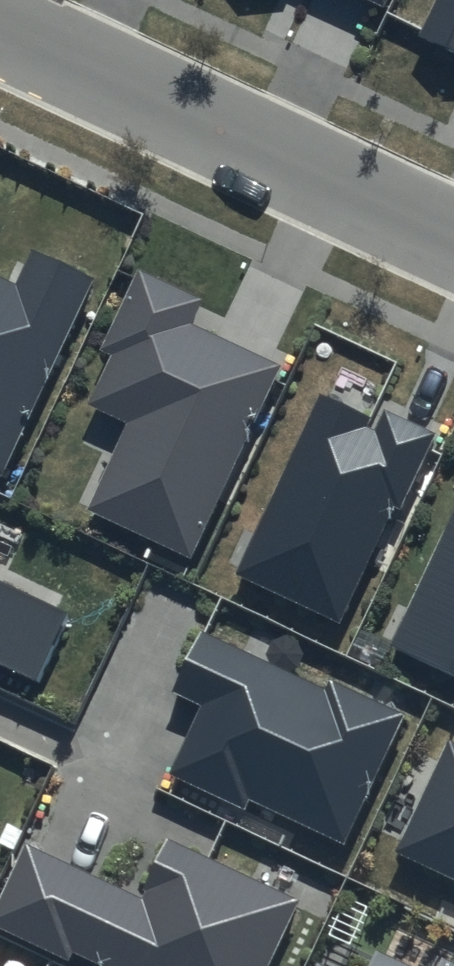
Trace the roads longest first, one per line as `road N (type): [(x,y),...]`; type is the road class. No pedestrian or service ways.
road 1 (residential): [(0,35),(453,250)]

